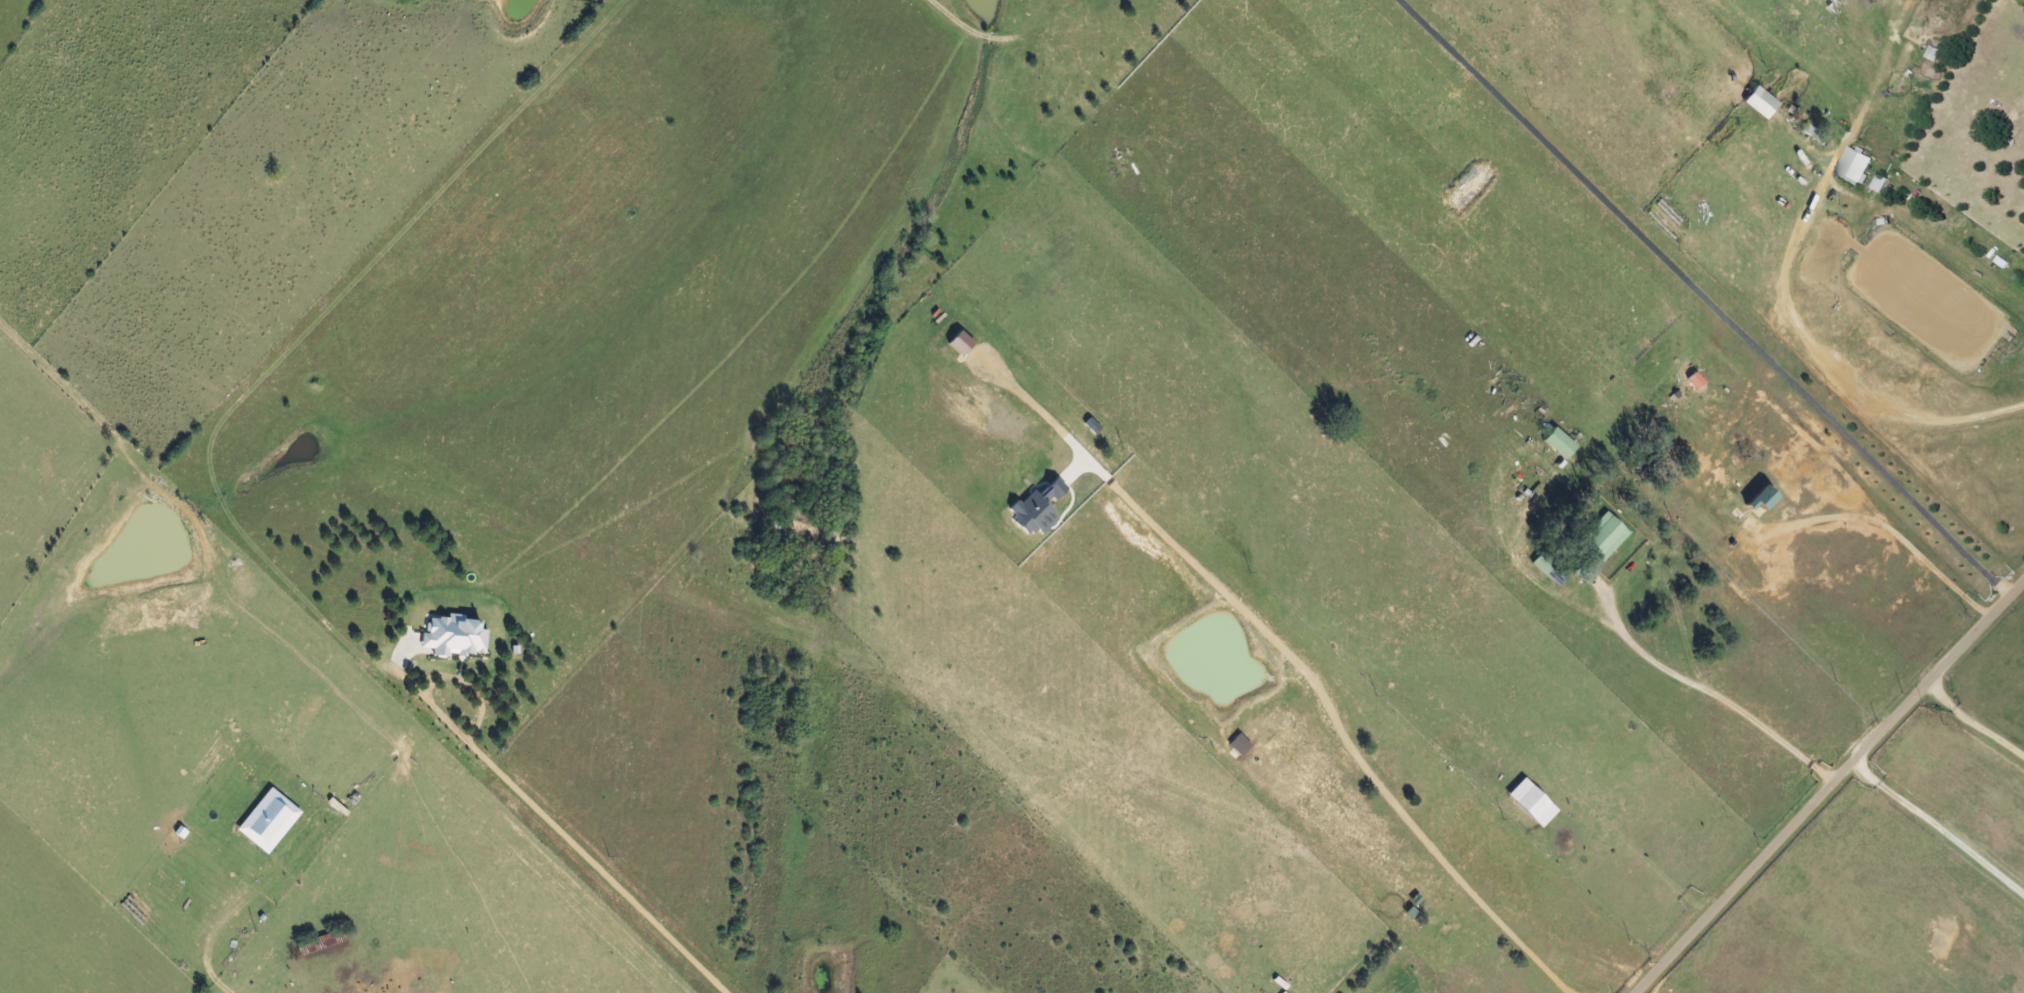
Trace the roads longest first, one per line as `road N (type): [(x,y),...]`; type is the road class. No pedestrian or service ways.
road 1 (residential): [(1634,992),(2023,577)]

